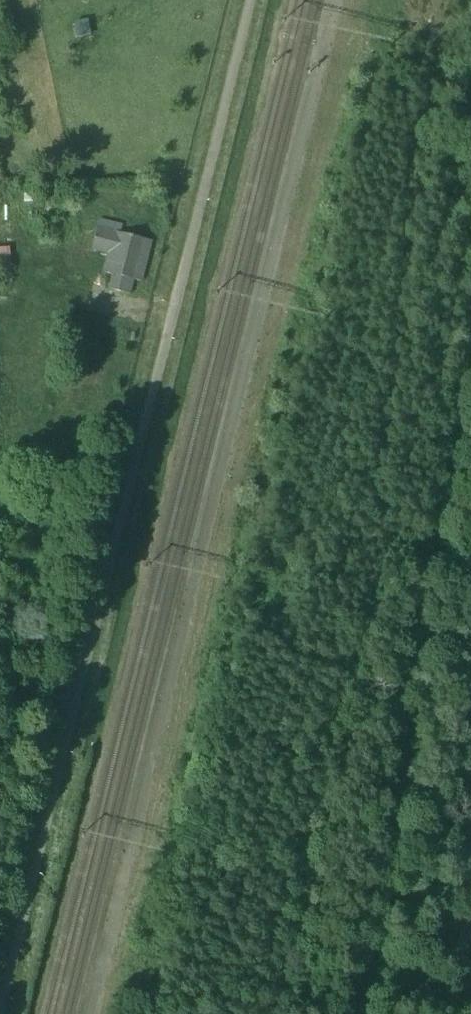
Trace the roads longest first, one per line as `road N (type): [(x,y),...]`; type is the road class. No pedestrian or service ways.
road 1 (residential): [(2,1013),(251,0)]

